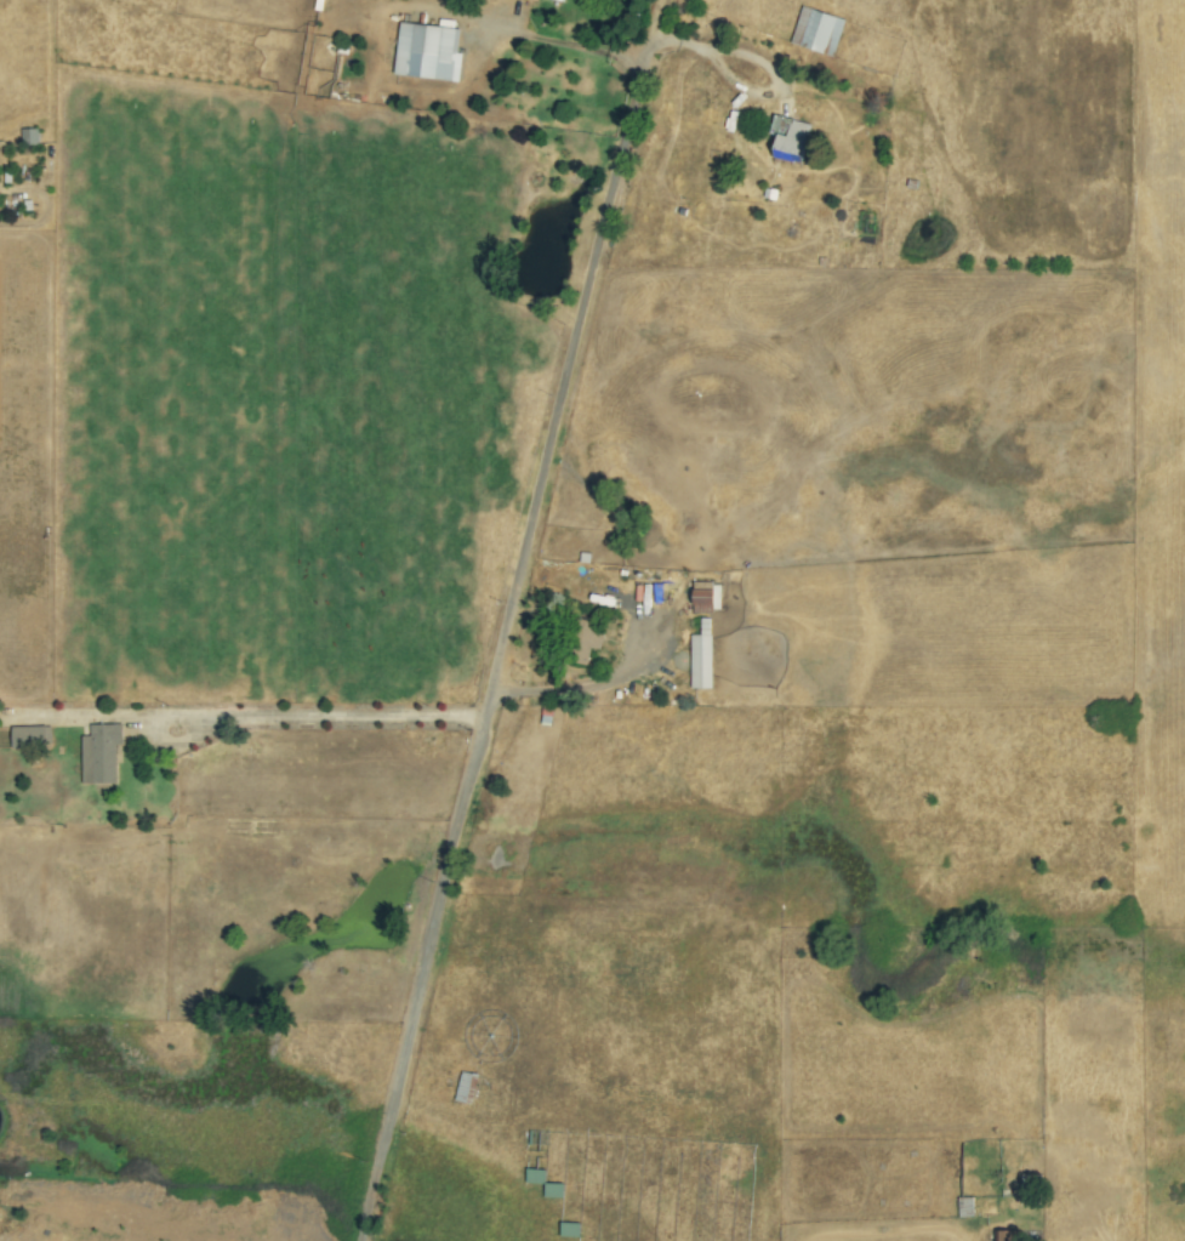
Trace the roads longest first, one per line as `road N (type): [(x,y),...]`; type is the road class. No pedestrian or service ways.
road 1 (residential): [(365,1240),(651,41)]

